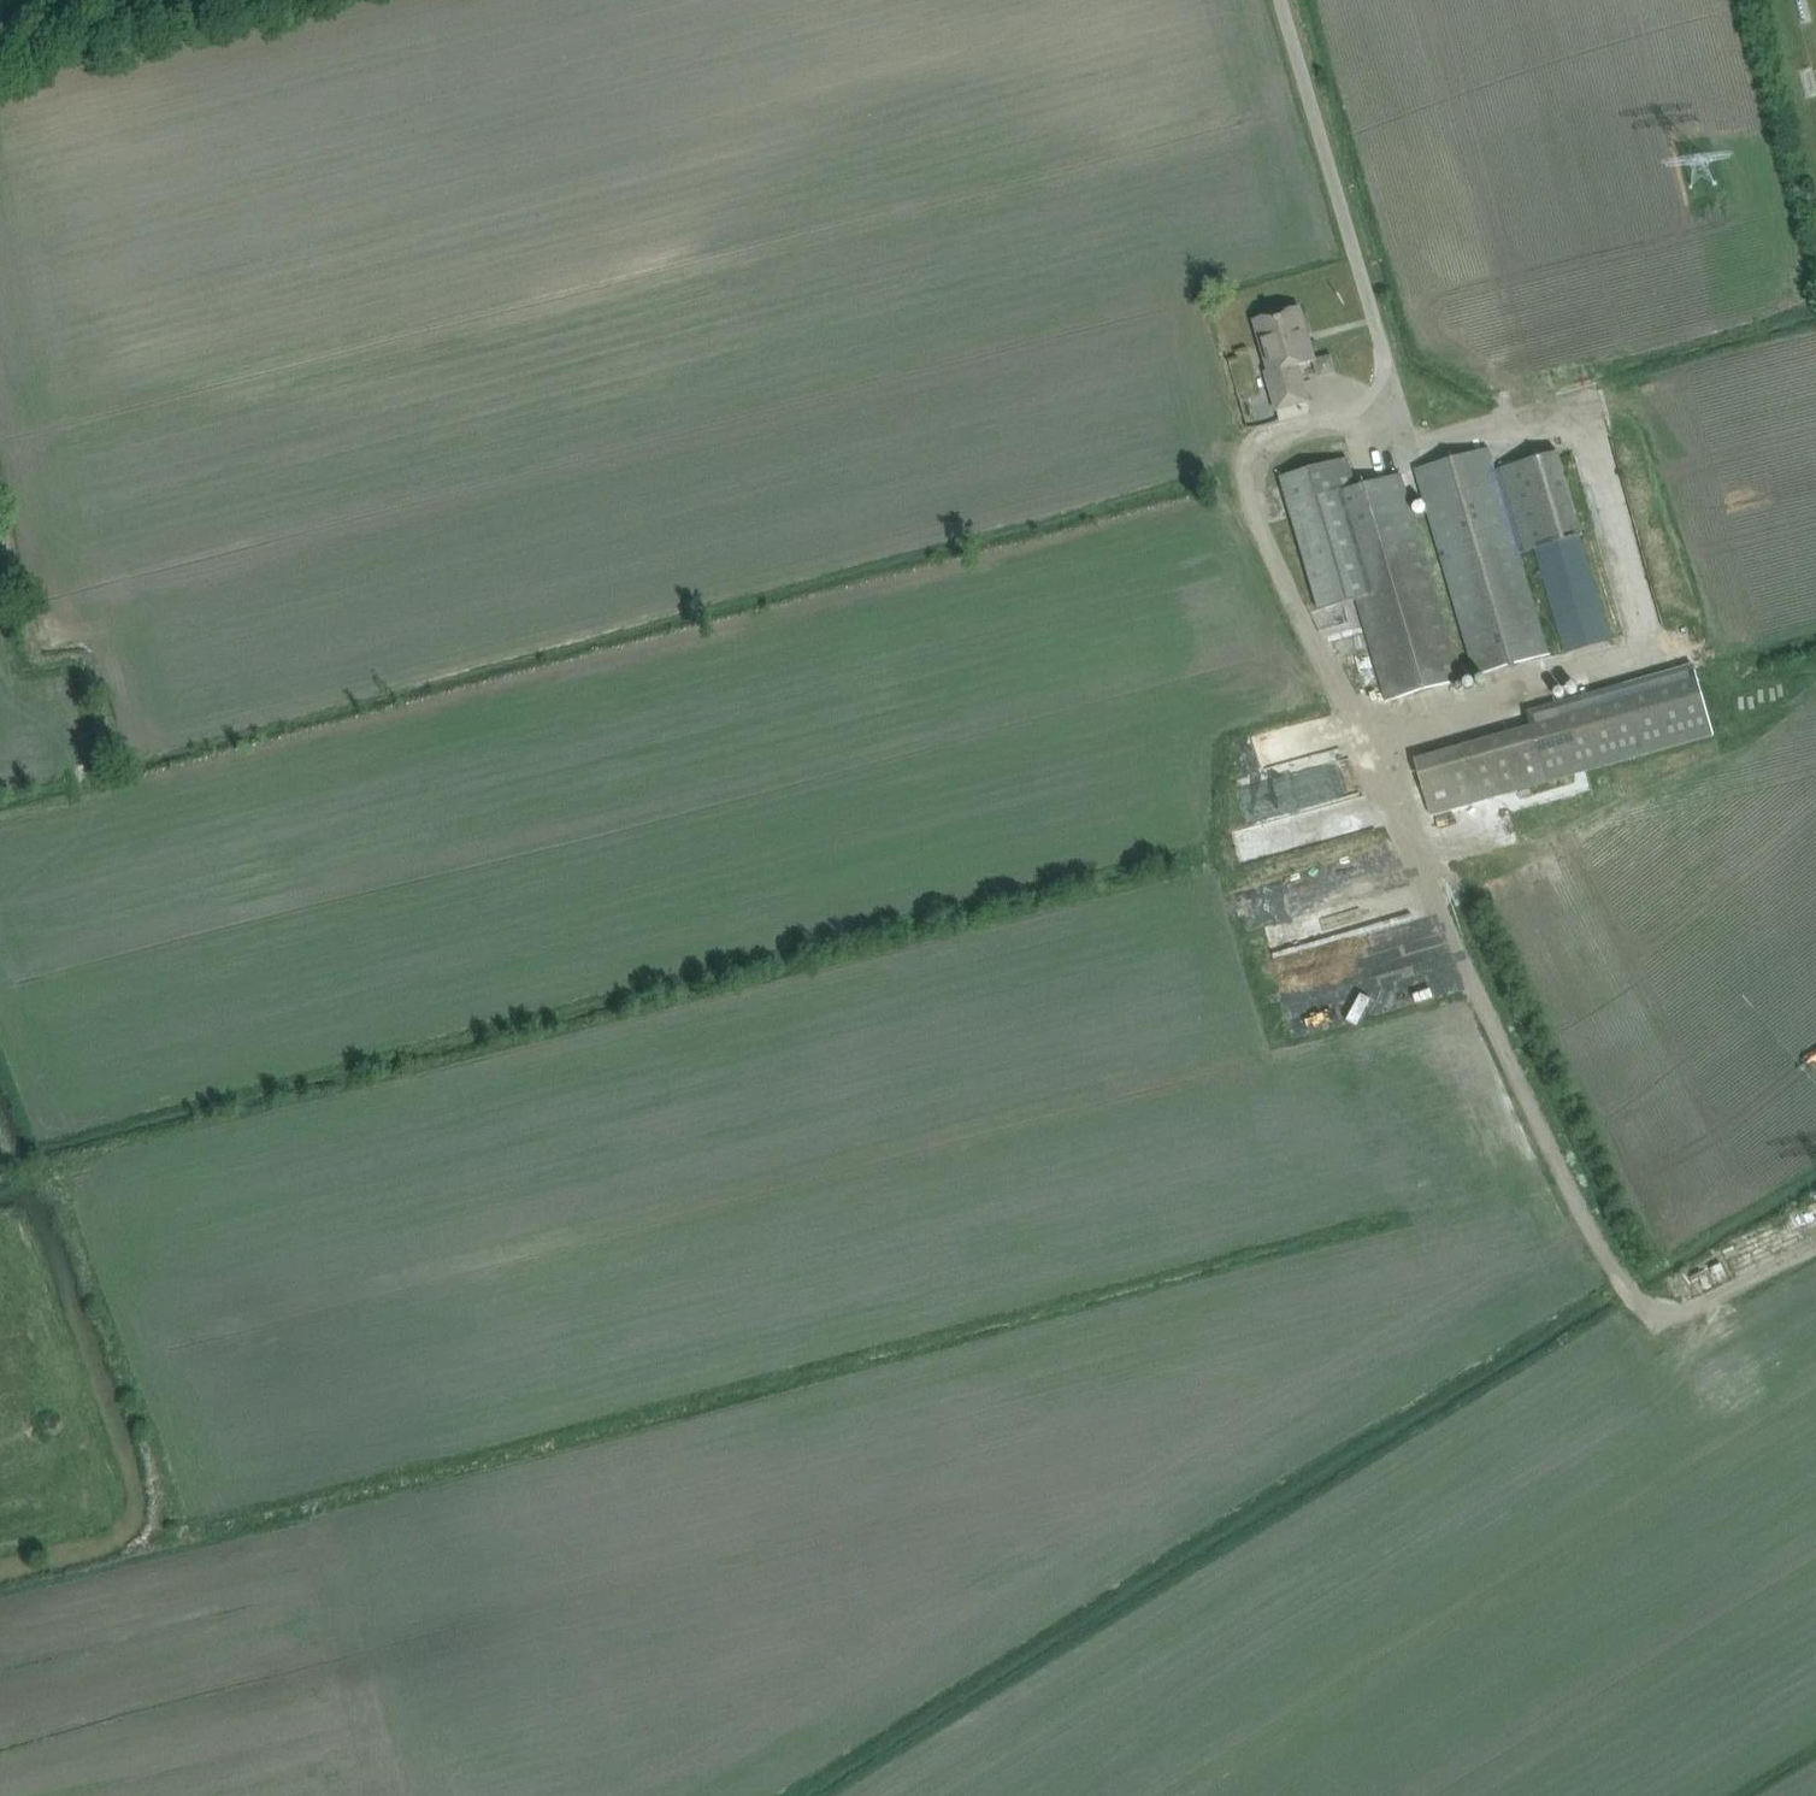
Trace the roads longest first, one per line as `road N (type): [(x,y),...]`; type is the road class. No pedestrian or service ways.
road 1 (track): [(1434,897),(1638,1303),(1657,1312),(1692,1310),(1815,1251)]

